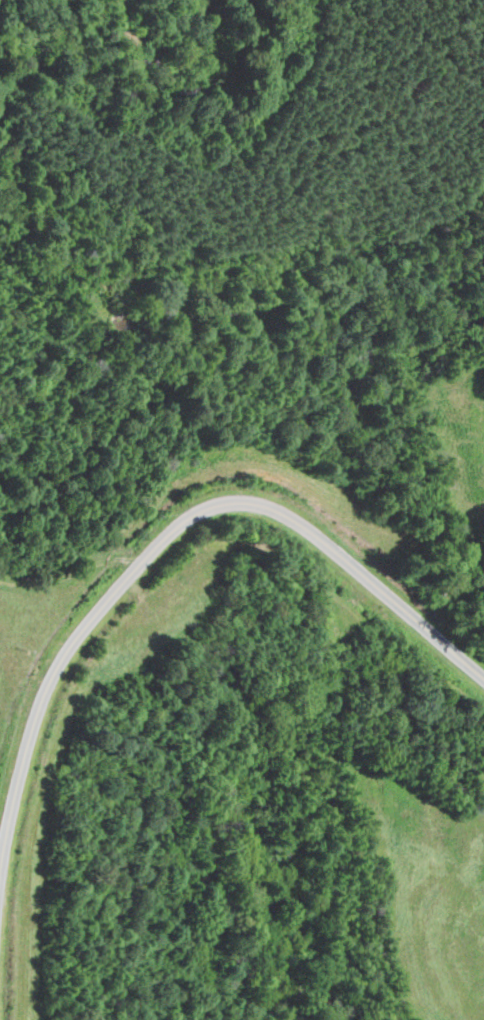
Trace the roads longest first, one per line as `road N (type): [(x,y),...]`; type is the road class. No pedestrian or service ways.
road 1 (residential): [(0,863),(36,708),(64,656),(196,512),(250,504),(295,521),(483,675)]

